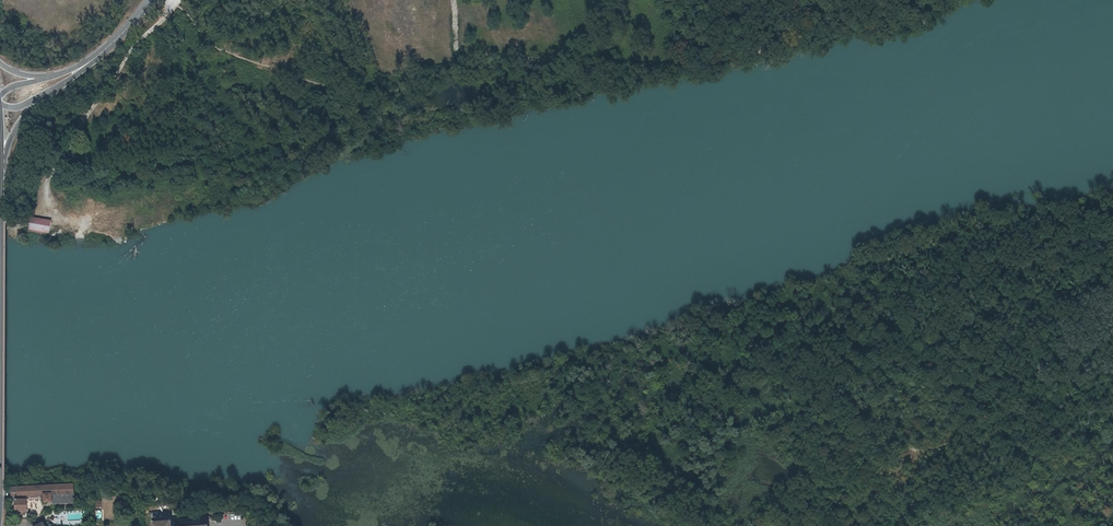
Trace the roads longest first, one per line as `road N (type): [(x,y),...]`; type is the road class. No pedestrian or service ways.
road 1 (track): [(174,9),(133,50),(50,167),(42,210)]

